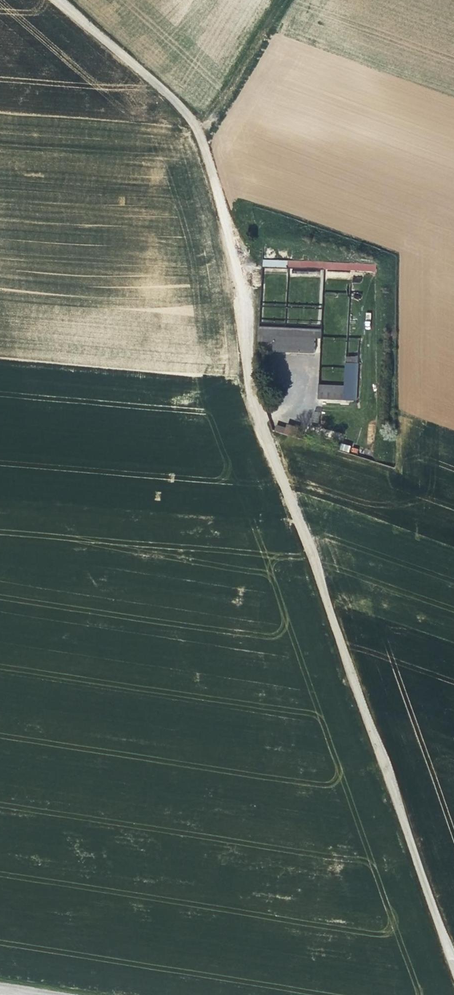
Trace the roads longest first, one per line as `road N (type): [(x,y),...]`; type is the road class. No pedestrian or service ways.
road 1 (unclassified): [(453,978),(253,410),(201,125),(64,0)]
road 2 (track): [(291,0),(201,125)]

